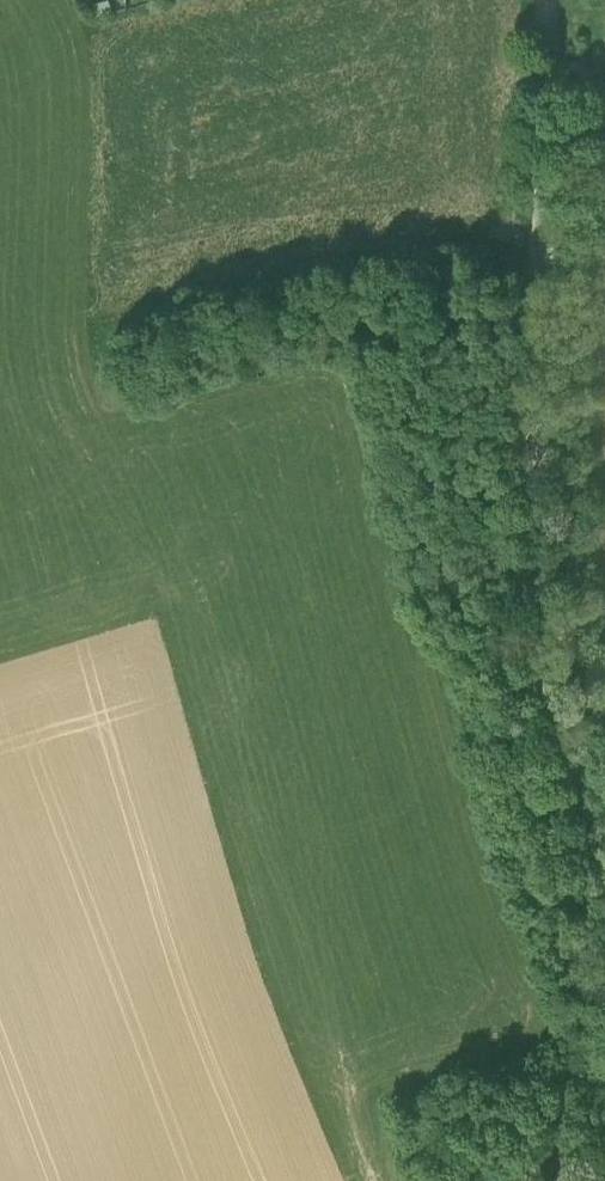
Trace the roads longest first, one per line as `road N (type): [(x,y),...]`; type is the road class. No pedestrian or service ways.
road 1 (unclassified): [(604,826),(555,654),(538,515),(547,0)]

